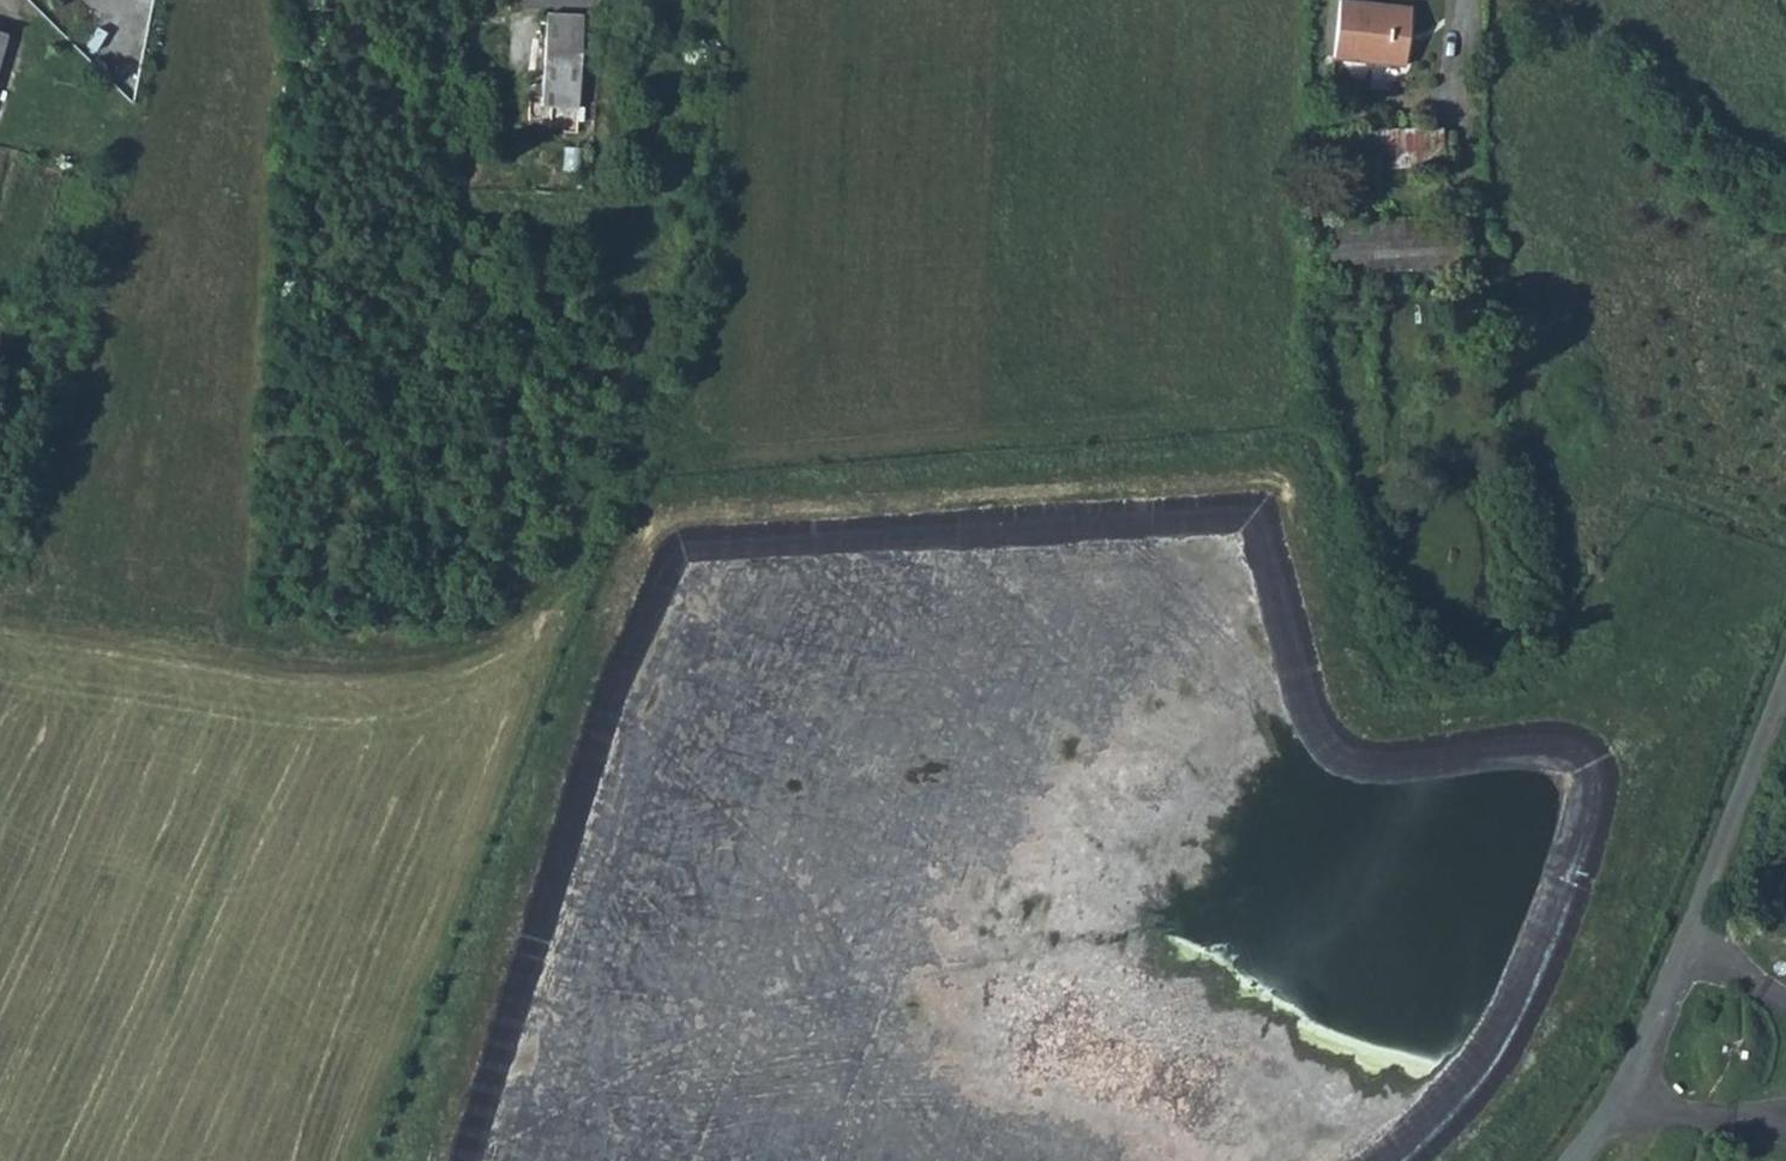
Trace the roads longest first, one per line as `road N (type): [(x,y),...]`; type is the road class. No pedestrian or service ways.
road 1 (track): [(0,599),(185,639),(322,657),(433,656),(540,620),(571,577),(624,468),(709,422),(724,239),(729,0)]
road 2 (unclassified): [(1572,1160),(1622,1088),(1690,936),(1785,676)]

